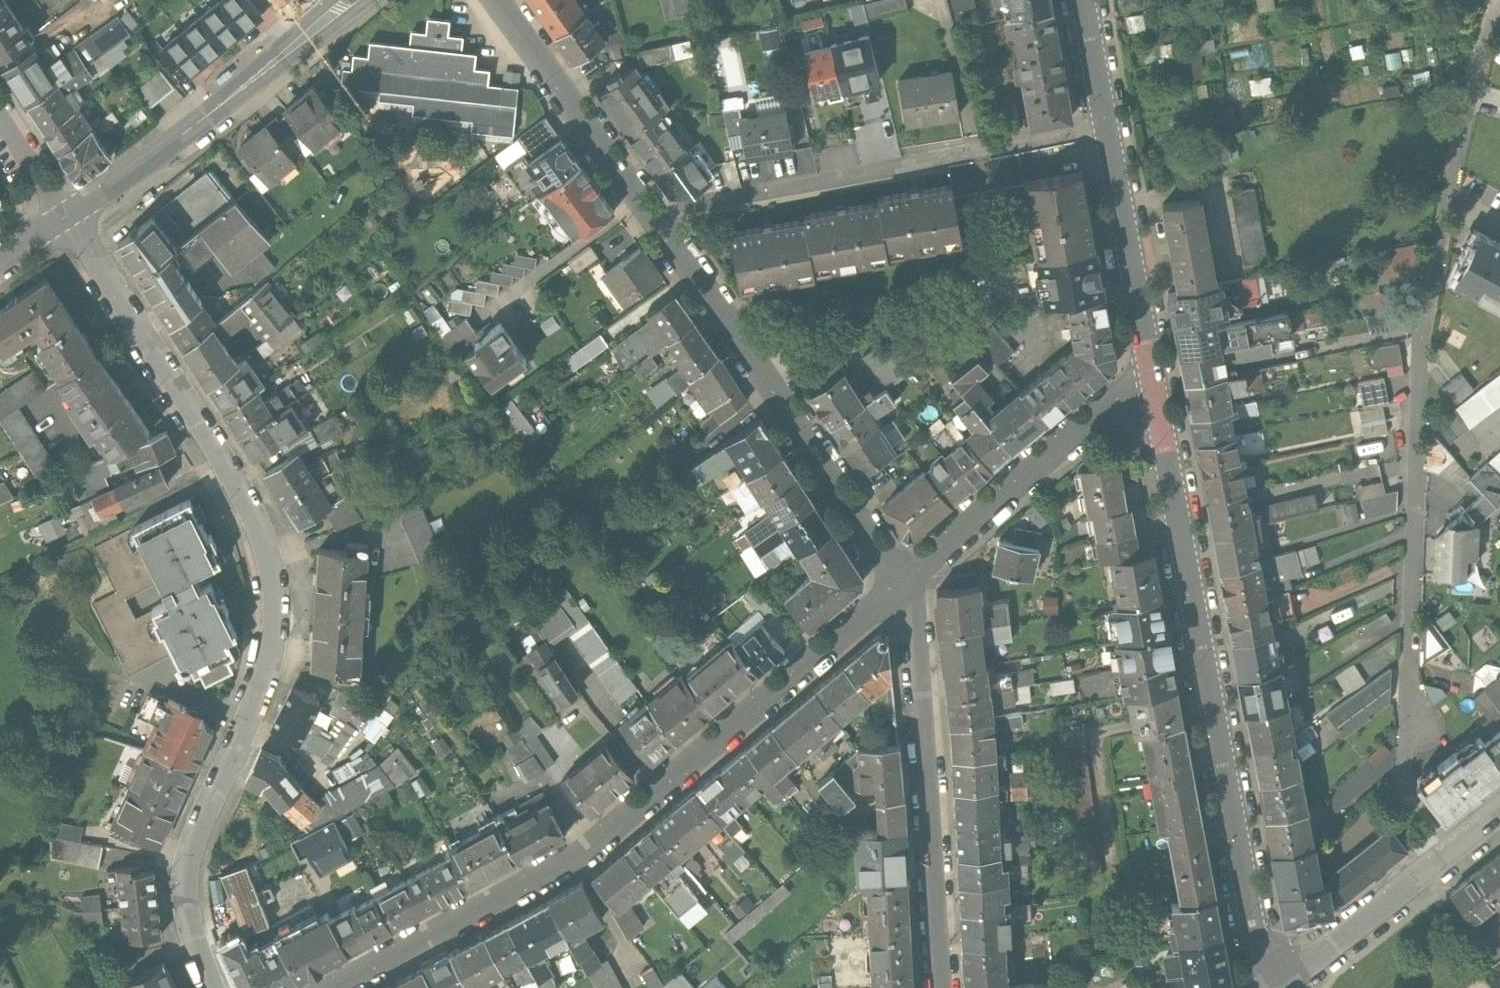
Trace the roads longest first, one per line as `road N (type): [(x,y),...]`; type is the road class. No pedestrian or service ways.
road 1 (residential): [(66,216),(234,483),(275,580),(265,672),(194,841),(186,882),(213,987)]
road 2 (residential): [(1496,0),(1421,332),(1405,786)]
road 3 (residential): [(901,586),(572,856),(334,987)]
road 4 (residential): [(1268,987),(1155,396)]
road 5 (residential): [(1107,128),(654,213)]
road 6 (residential): [(901,586),(654,213)]
road 7 (residential): [(939,987),(915,617),(901,586)]
road 8 (tertiary): [(66,216),(350,0)]
road 9 (residential): [(1155,396),(1103,410),(901,586)]
road 10 (residential): [(1499,814),(1284,987)]
road 11 (residential): [(1155,396),(1107,128)]
road 12 (residential): [(654,213),(499,0)]
road 13 (residential): [(1107,128),(1084,0)]
road 14 (residential): [(0,116),(66,216)]

